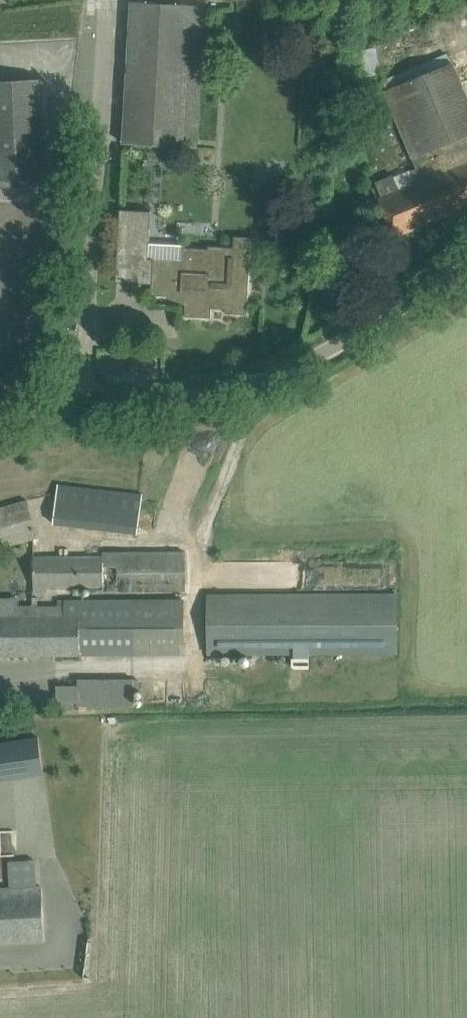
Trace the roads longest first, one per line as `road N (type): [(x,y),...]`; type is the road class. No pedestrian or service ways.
road 1 (unclassified): [(0,409),(194,394),(278,375),(466,266)]

